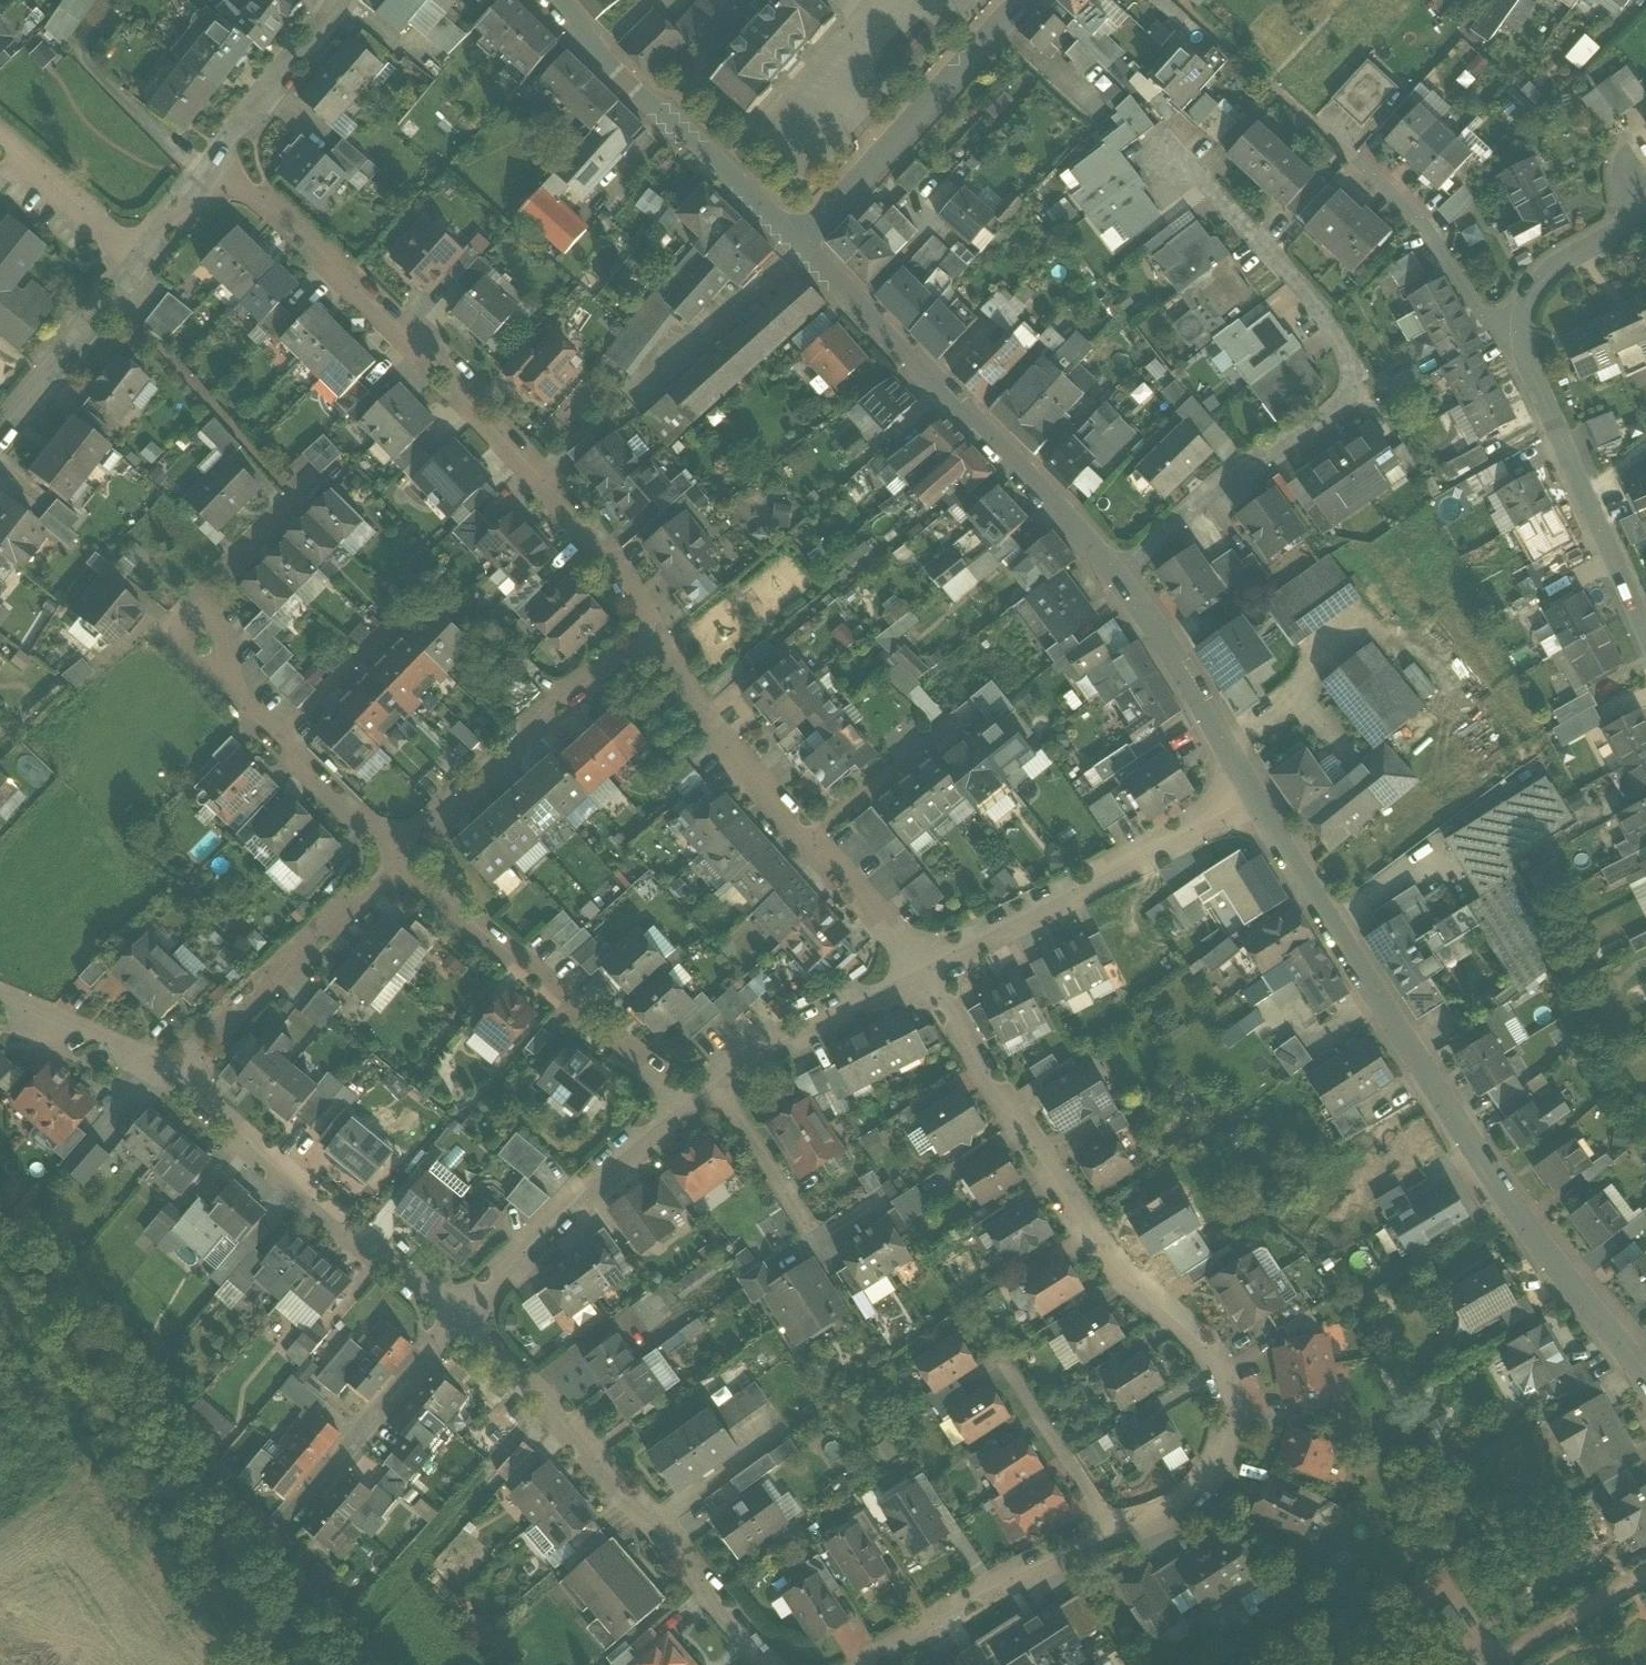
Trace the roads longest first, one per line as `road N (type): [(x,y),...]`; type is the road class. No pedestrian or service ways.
road 1 (residential): [(923,970),(1099,1249),(1210,1351),(1225,1383),(1218,1460),(1193,1494),(1116,1535)]
road 2 (residential): [(1253,797),(1458,1131),(1645,1379)]
road 3 (residential): [(223,154),(552,487),(608,554),(655,640)]
road 4 (residential): [(1119,582),(1217,480),(1311,428),(1355,388),(1323,306),(1172,147)]
road 5 (residential): [(402,863),(227,685),(204,649),(206,600),(301,501)]
road 6 (residential): [(458,1323),(548,1403),(772,1664)]
road 7 (residential): [(801,244),(1041,490),(1119,582)]
road 8 (residential): [(655,640),(716,736),(923,970)]
road 9 (residential): [(458,1323),(173,1081)]
road 10 (residential): [(1253,797),(923,970)]
road 11 (residential): [(691,1098),(402,863)]
road 12 (residential): [(558,0),(801,244)]
road 13 (residential): [(655,640),(543,715),(402,863)]
road 14 (residential): [(1021,0),(801,244)]
road 15 (residential): [(1509,338),(1645,636)]
road 16 (residential): [(691,1098),(613,1160),(458,1323)]
road 17 (residential): [(402,863),(173,1081)]
road 18 (residential): [(1509,338),(1482,312),(1423,225),(1311,123)]
road 19 (residential): [(1119,582),(1253,797)]
road 20 (residential): [(300,1514),(458,1323)]
road 21 (residential): [(867,1664),(984,1592),(1079,1547)]
road 22 (residential): [(923,970),(716,1080)]
road 23 (residential): [(995,1352),(1116,1535)]
road 24 (unclassified): [(138,262),(0,432)]
road 25 (unclassified): [(339,0),(223,154)]
road 26 (residential): [(1645,212),(1572,251),(1538,280),(1509,338)]
road 27 (residential): [(173,1081),(0,1003)]
road 28 (residential): [(0,139),(138,262)]
road 29 (residential): [(807,1228),(716,1080)]
road 30 (unclassified): [(223,154),(138,262)]

